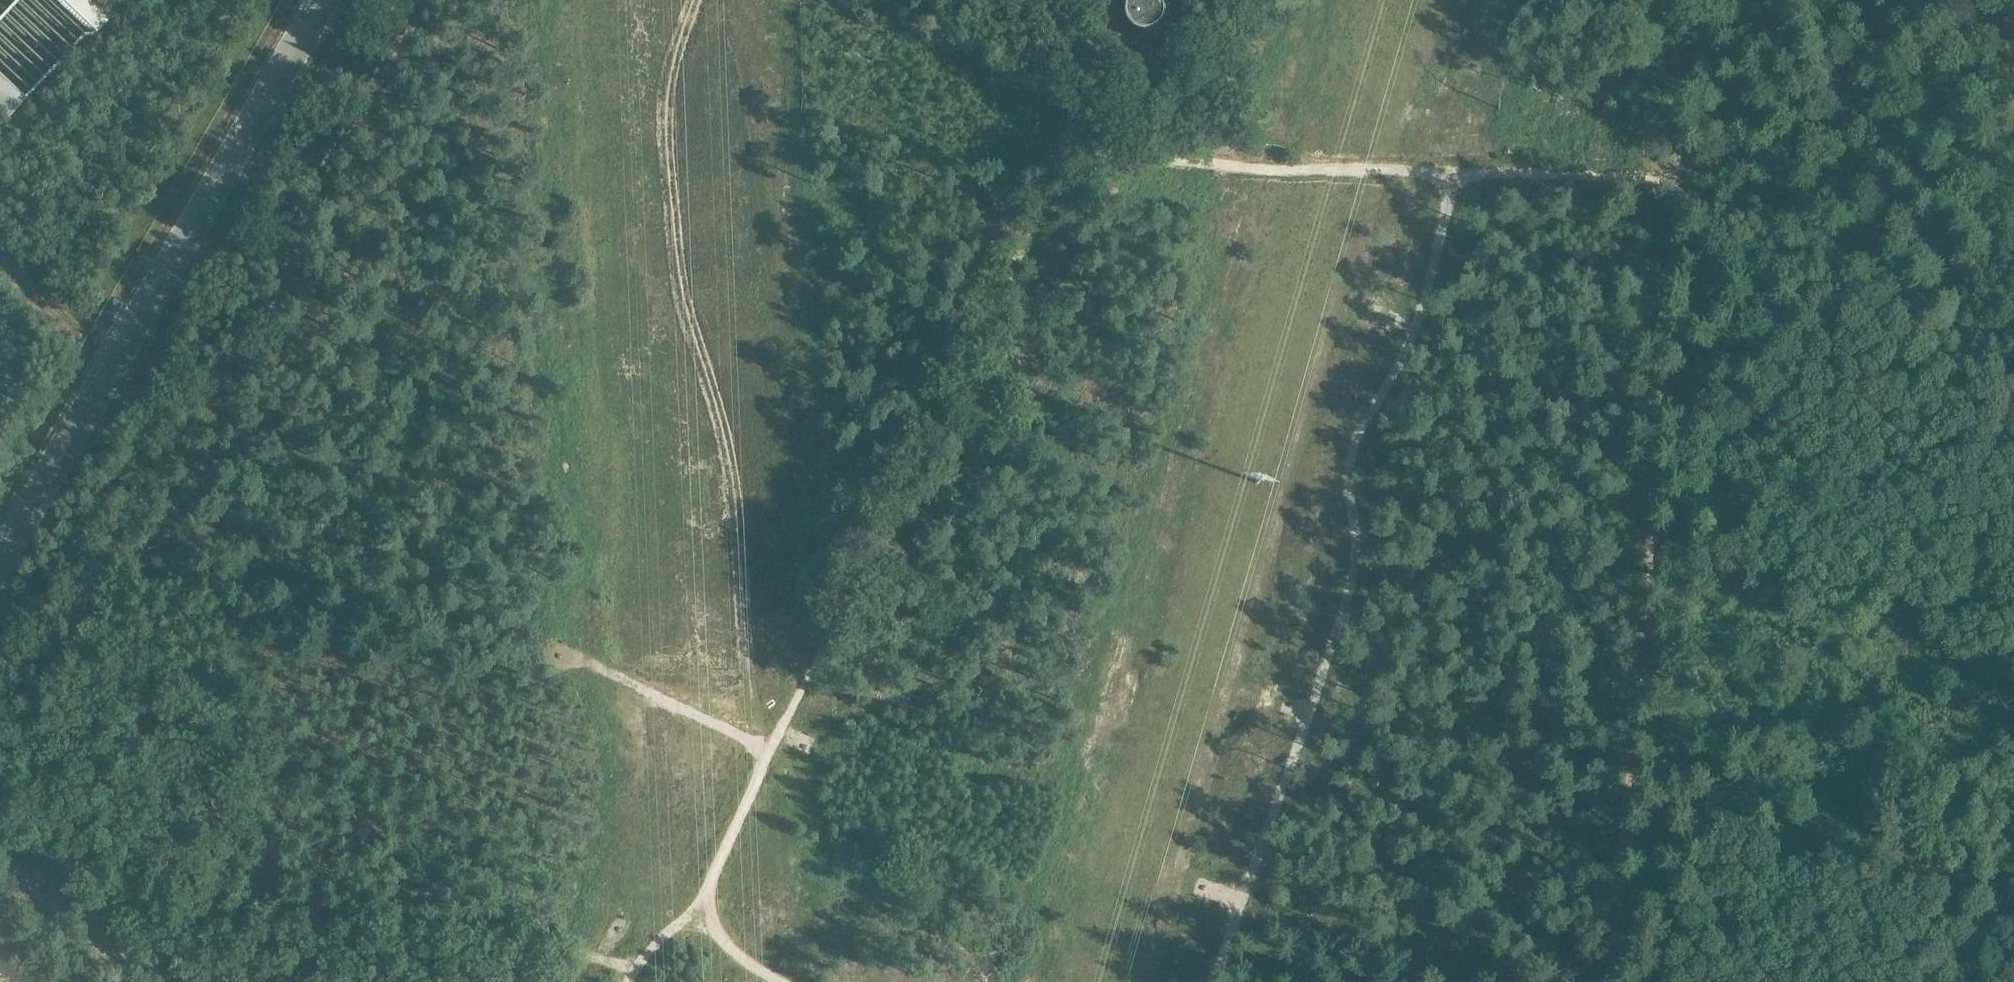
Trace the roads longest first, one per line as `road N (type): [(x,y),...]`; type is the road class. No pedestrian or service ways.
road 1 (track): [(689,916),(1065,157)]
road 2 (track): [(1679,189),(1636,704),(1600,981)]
road 3 (unclassified): [(0,558),(324,0)]
road 4 (unclassified): [(151,981),(0,840)]
road 5 (track): [(1679,189),(1659,0)]
road 6 (track): [(1065,157),(1110,0)]

